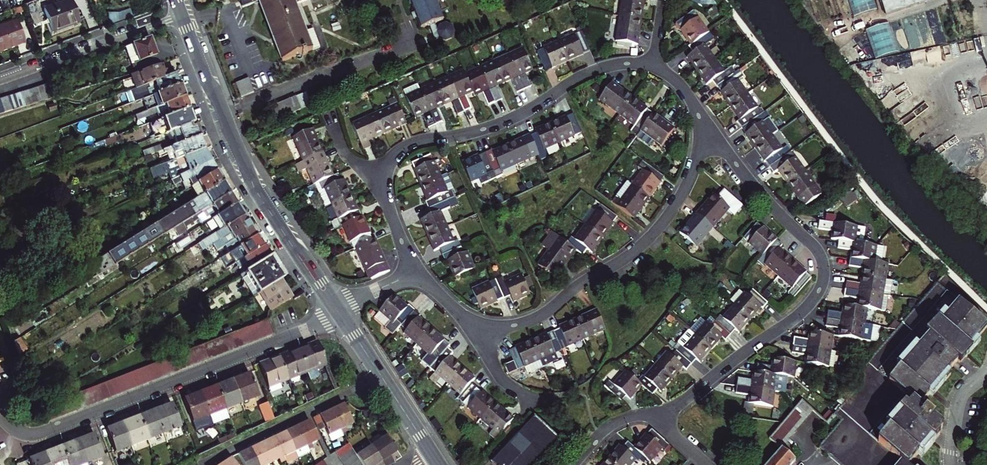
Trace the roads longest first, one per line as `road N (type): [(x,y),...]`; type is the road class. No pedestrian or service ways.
road 1 (residential): [(705,123),(815,248),(824,275),(798,315),(656,420)]
road 2 (residential): [(0,411),(15,431),(35,434),(341,316)]
road 3 (secondary): [(336,308),(255,187),(180,14)]
road 4 (residential): [(481,333),(545,313),(640,248),(683,191),(705,123)]
road 5 (residential): [(653,68),(596,70),(510,119),(407,145),(387,168),(386,193)]
road 6 (residential): [(180,14),(0,79)]
road 7 (secondary): [(436,462),(341,316)]

